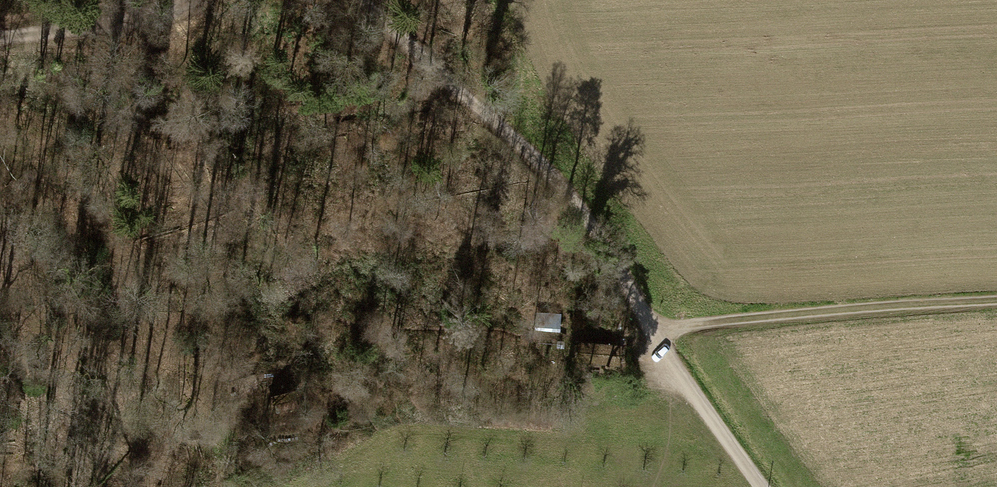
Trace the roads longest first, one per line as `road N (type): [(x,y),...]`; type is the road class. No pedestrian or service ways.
road 1 (track): [(361,0),(462,88),(549,185),(625,281),(652,329)]
road 2 (track): [(652,329),(996,300)]
road 3 (track): [(652,329),(761,486)]
road 4 (track): [(0,38),(148,15),(180,0)]

